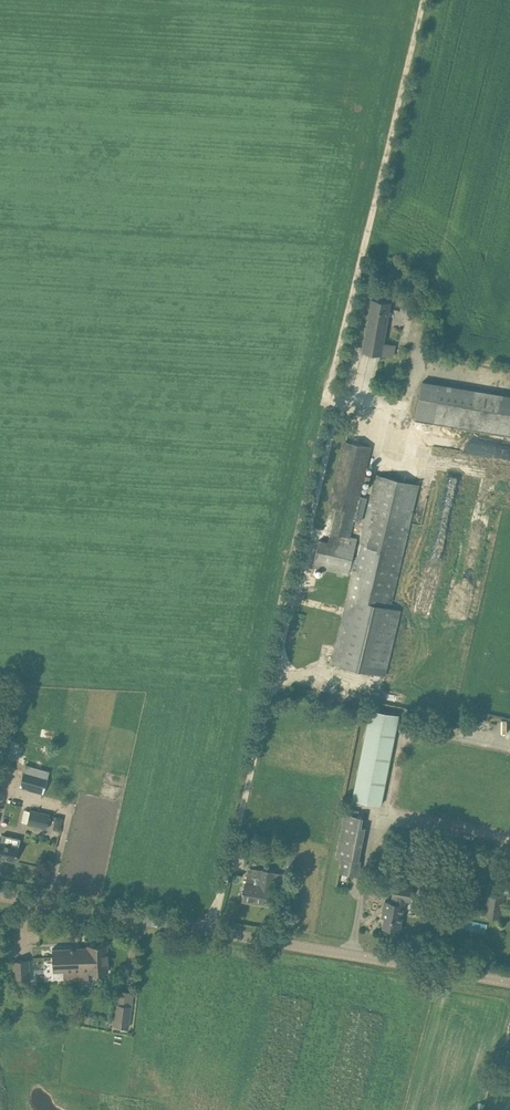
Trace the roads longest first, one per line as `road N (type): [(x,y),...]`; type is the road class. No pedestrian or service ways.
road 1 (track): [(424,0),(289,609)]
road 2 (unclassified): [(209,931),(289,609)]
road 3 (unclassified): [(509,982),(209,931)]
road 4 (unclassified): [(209,931),(0,895)]

